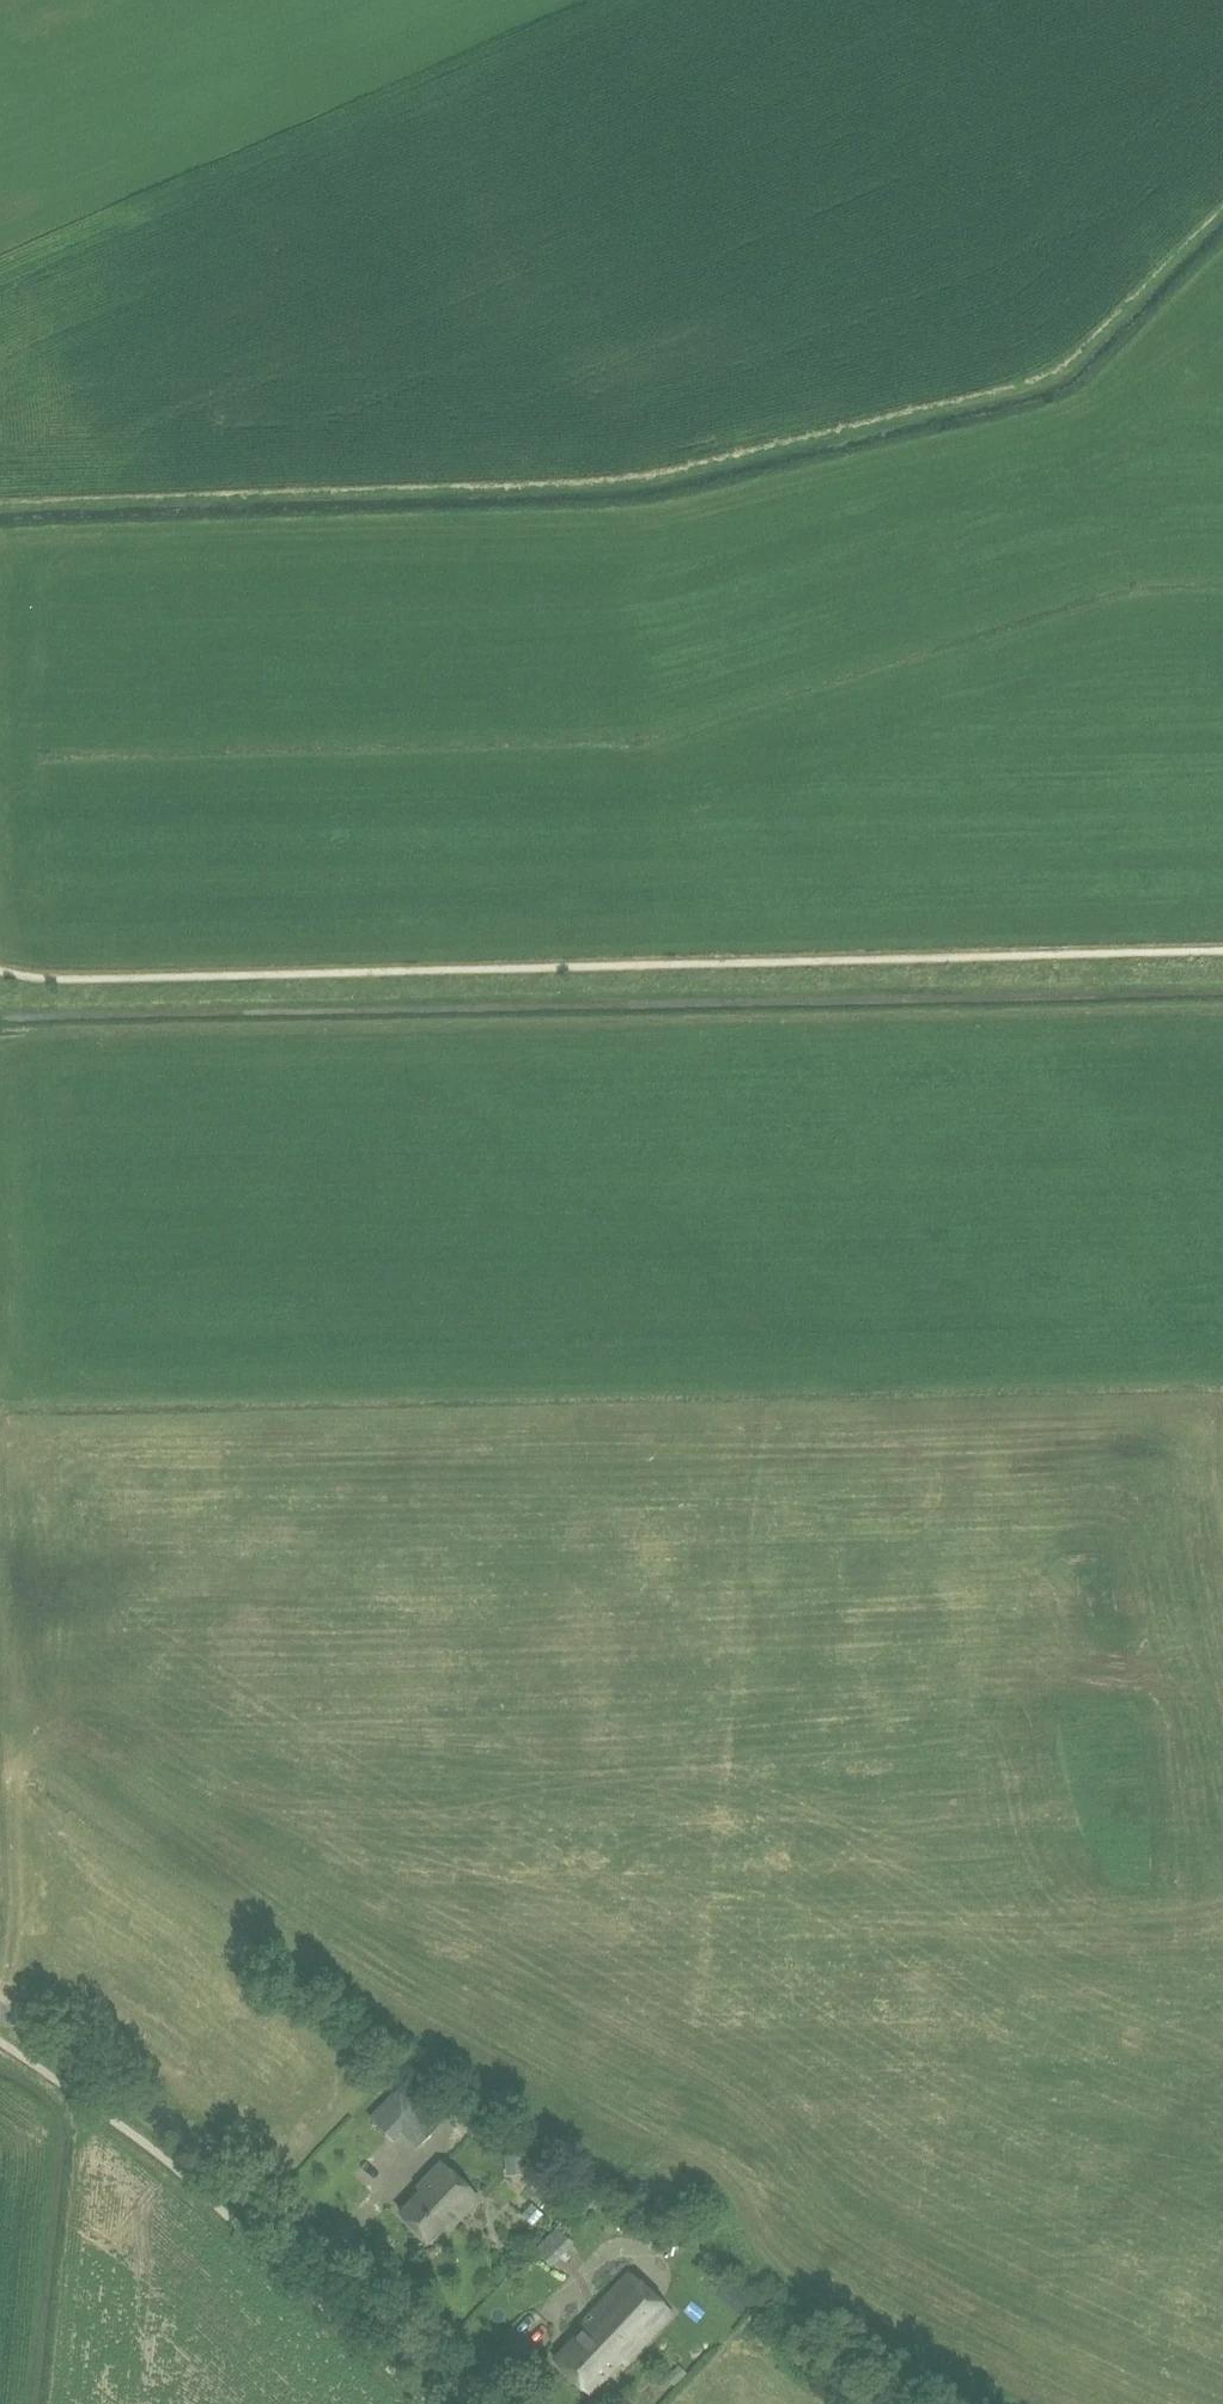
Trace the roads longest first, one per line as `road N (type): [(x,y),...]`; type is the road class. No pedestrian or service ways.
road 1 (unclassified): [(0,2011),(133,2091),(469,2403)]

